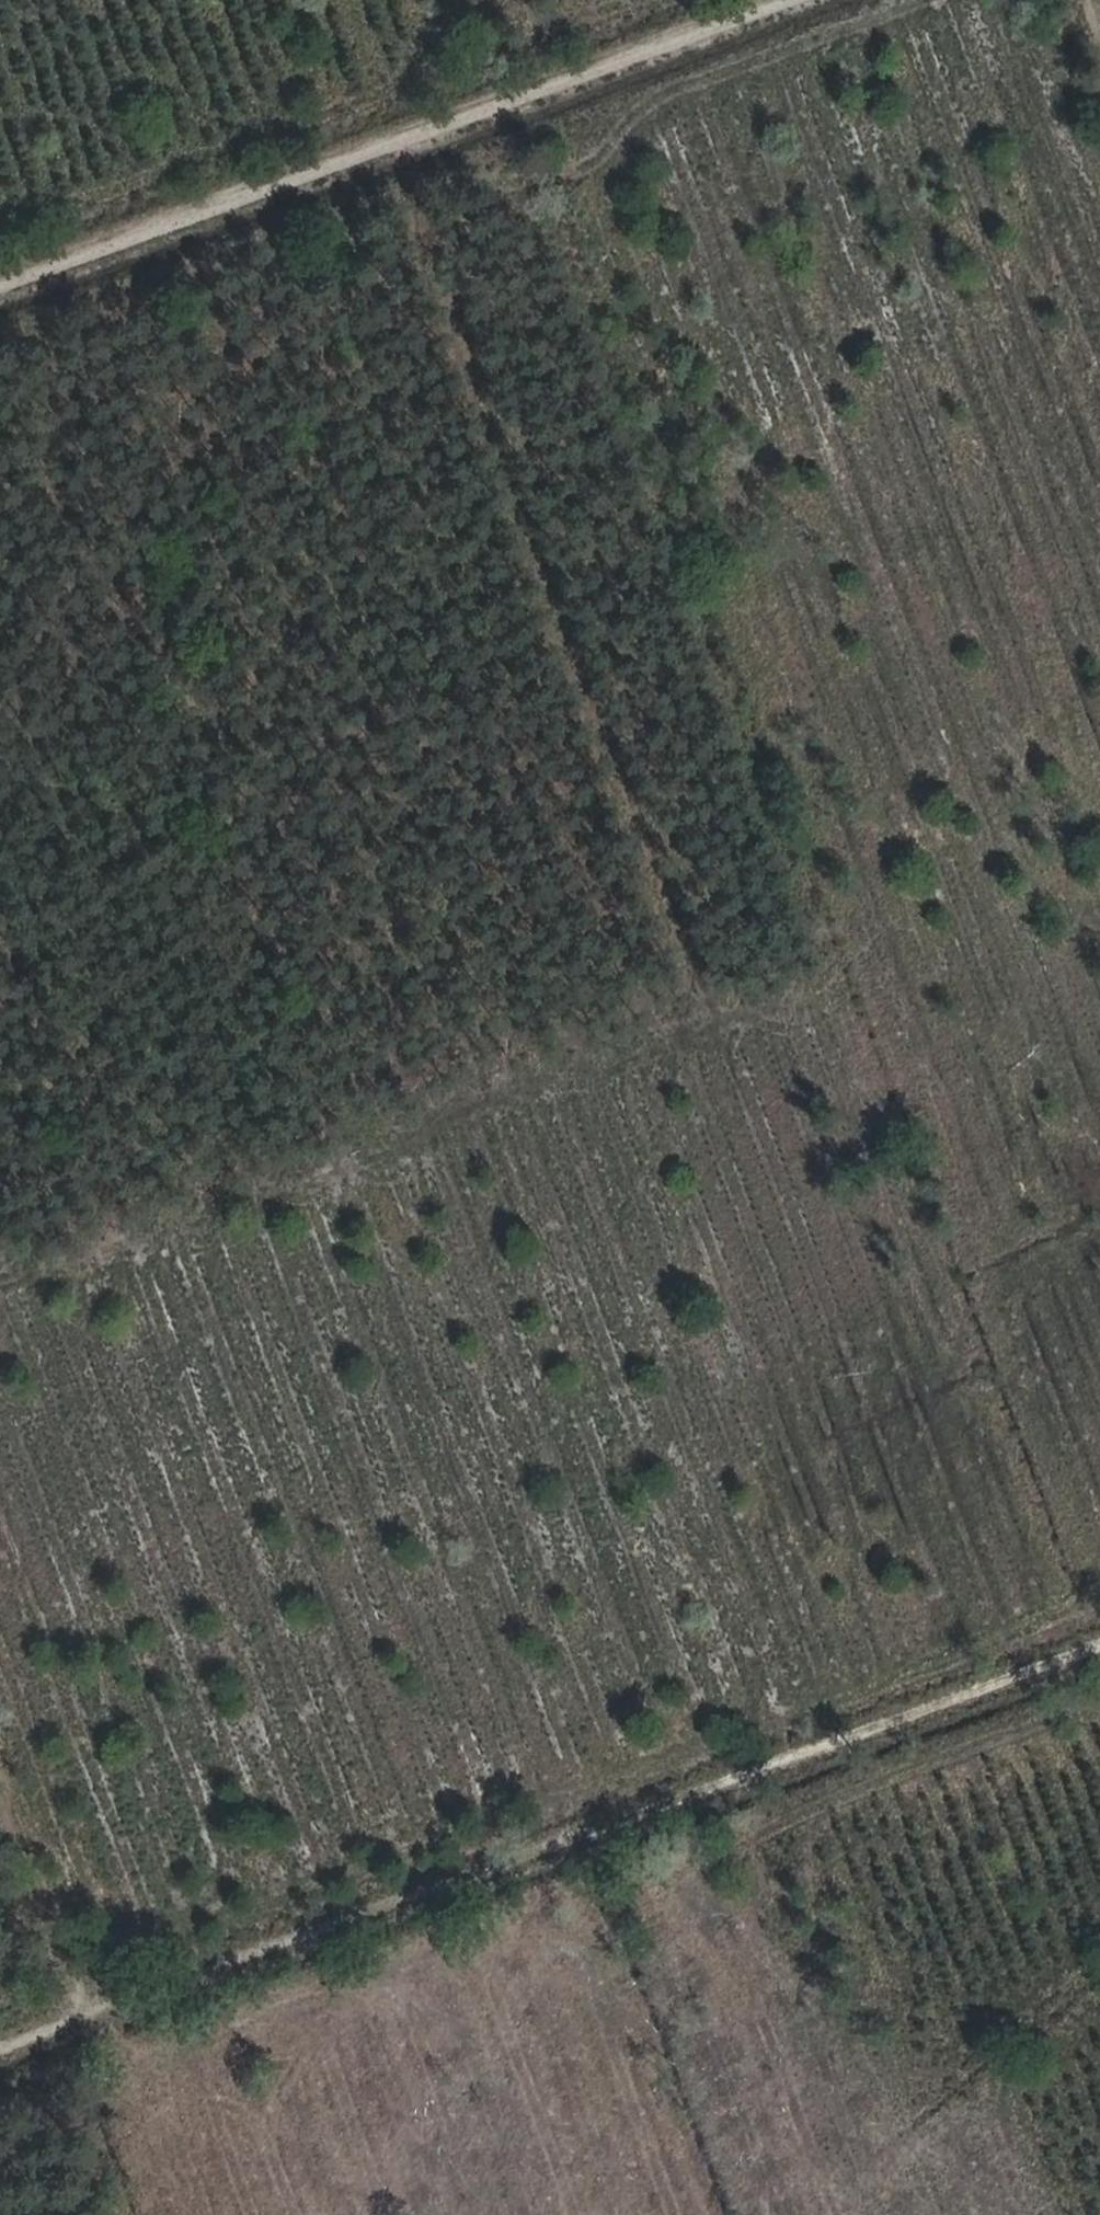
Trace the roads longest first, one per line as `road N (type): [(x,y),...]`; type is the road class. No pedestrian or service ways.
road 1 (track): [(1099,1641),(0,2042)]
road 2 (track): [(0,282),(768,0)]

